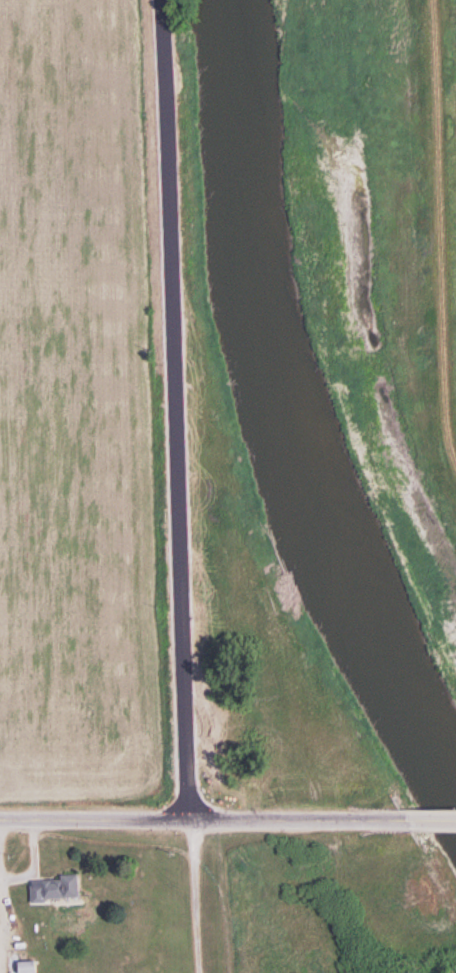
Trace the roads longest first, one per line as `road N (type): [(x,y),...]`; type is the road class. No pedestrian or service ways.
road 1 (residential): [(184,821),(166,0)]
road 2 (tertiary): [(406,821),(0,821)]

